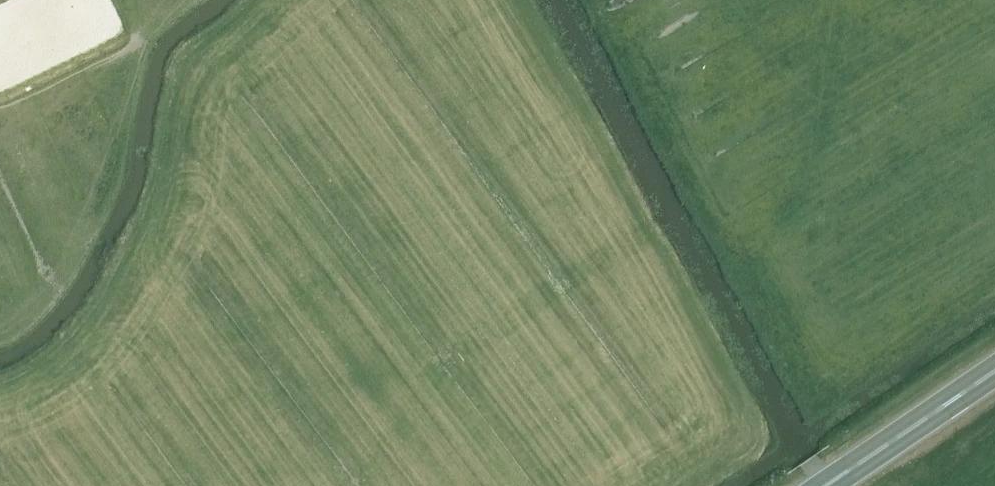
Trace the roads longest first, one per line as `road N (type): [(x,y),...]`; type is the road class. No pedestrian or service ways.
road 1 (trunk): [(826,485),(994,370)]

